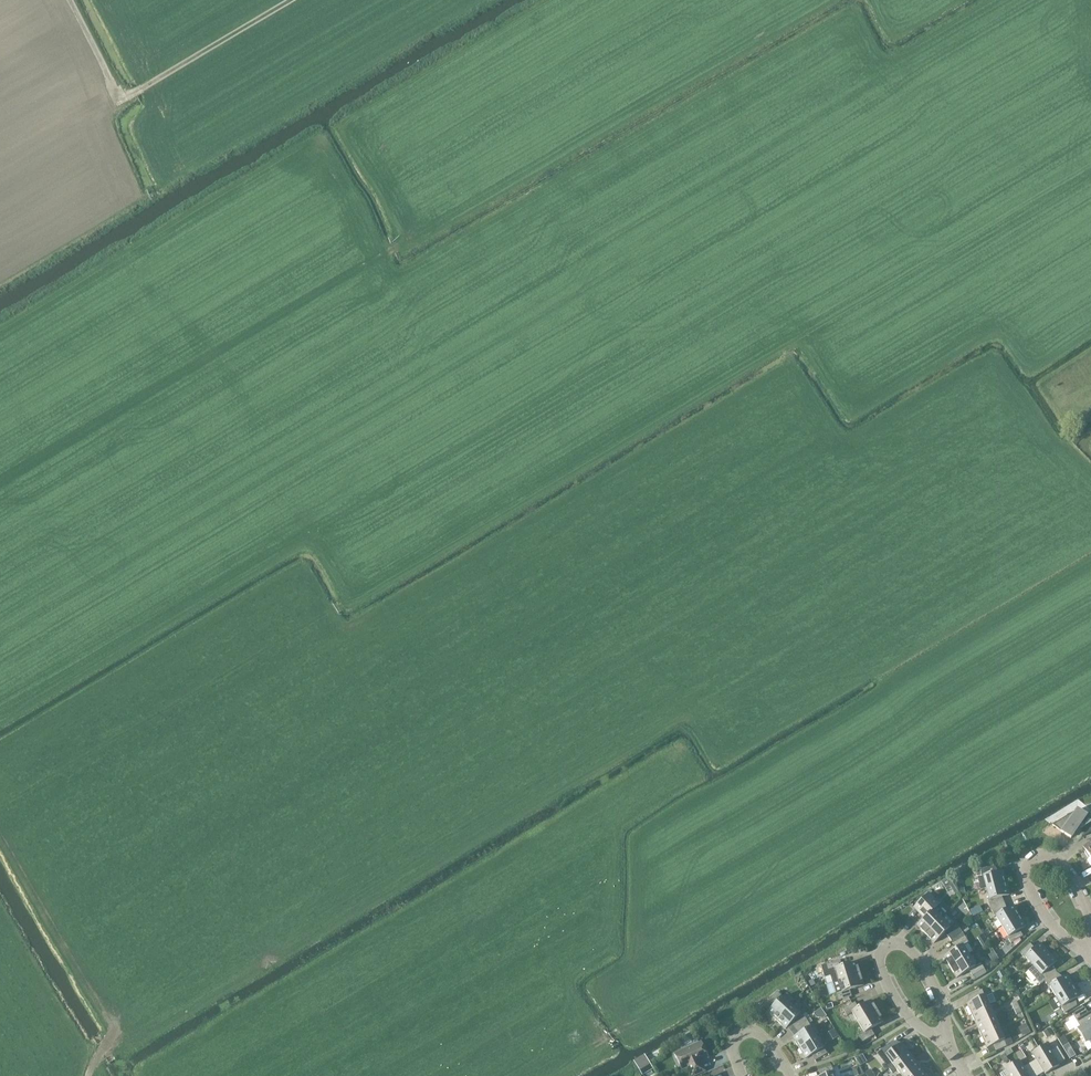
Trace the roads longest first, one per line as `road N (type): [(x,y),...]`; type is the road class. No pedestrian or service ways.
road 1 (track): [(133,198),(475,0)]
road 2 (residential): [(940,1037),(942,1009),(929,977),(900,942),(887,945),(880,959),(908,1023)]
road 3 (residential): [(1028,892),(1022,869),(1044,856),(1060,865),(1090,923)]

